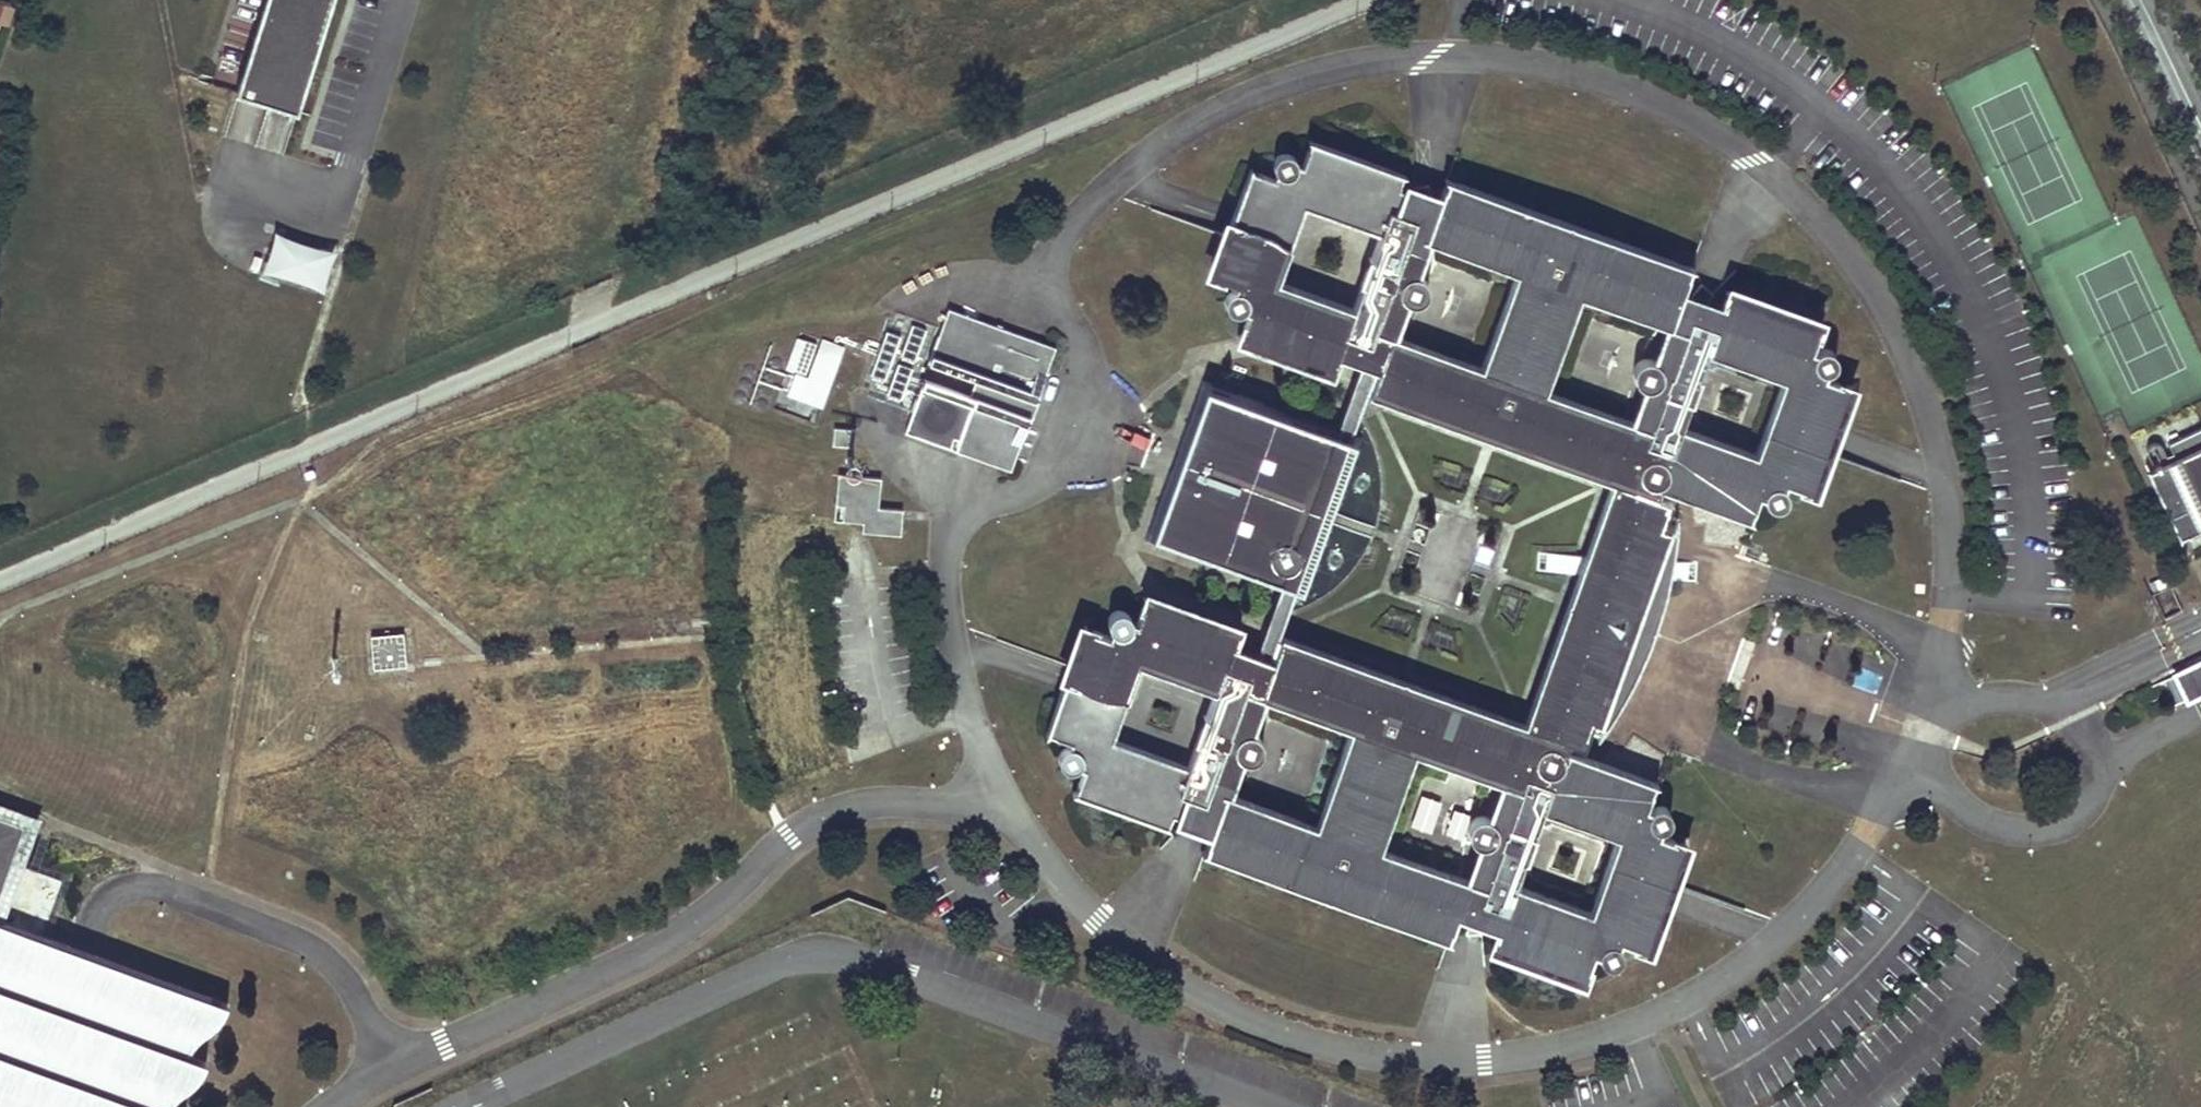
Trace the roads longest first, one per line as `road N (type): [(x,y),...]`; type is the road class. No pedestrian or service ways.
road 1 (tertiary): [(2200,127),(2140,0)]

